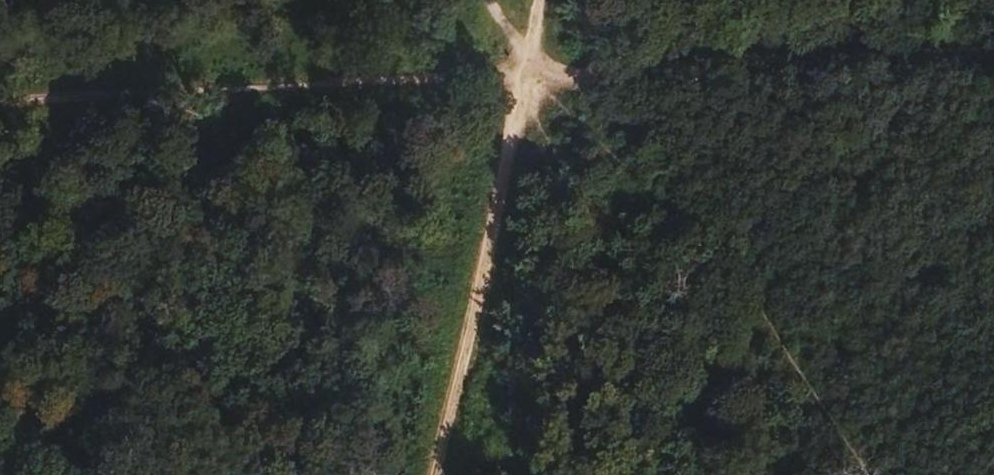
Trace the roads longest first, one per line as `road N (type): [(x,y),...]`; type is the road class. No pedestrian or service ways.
road 1 (track): [(528,66),(688,200),(816,386),(859,474)]
road 2 (track): [(0,101),(528,66)]
road 3 (track): [(494,0),(528,66),(686,474)]
road 4 (track): [(528,66),(993,40)]
road 5 (track): [(528,66),(425,474)]

